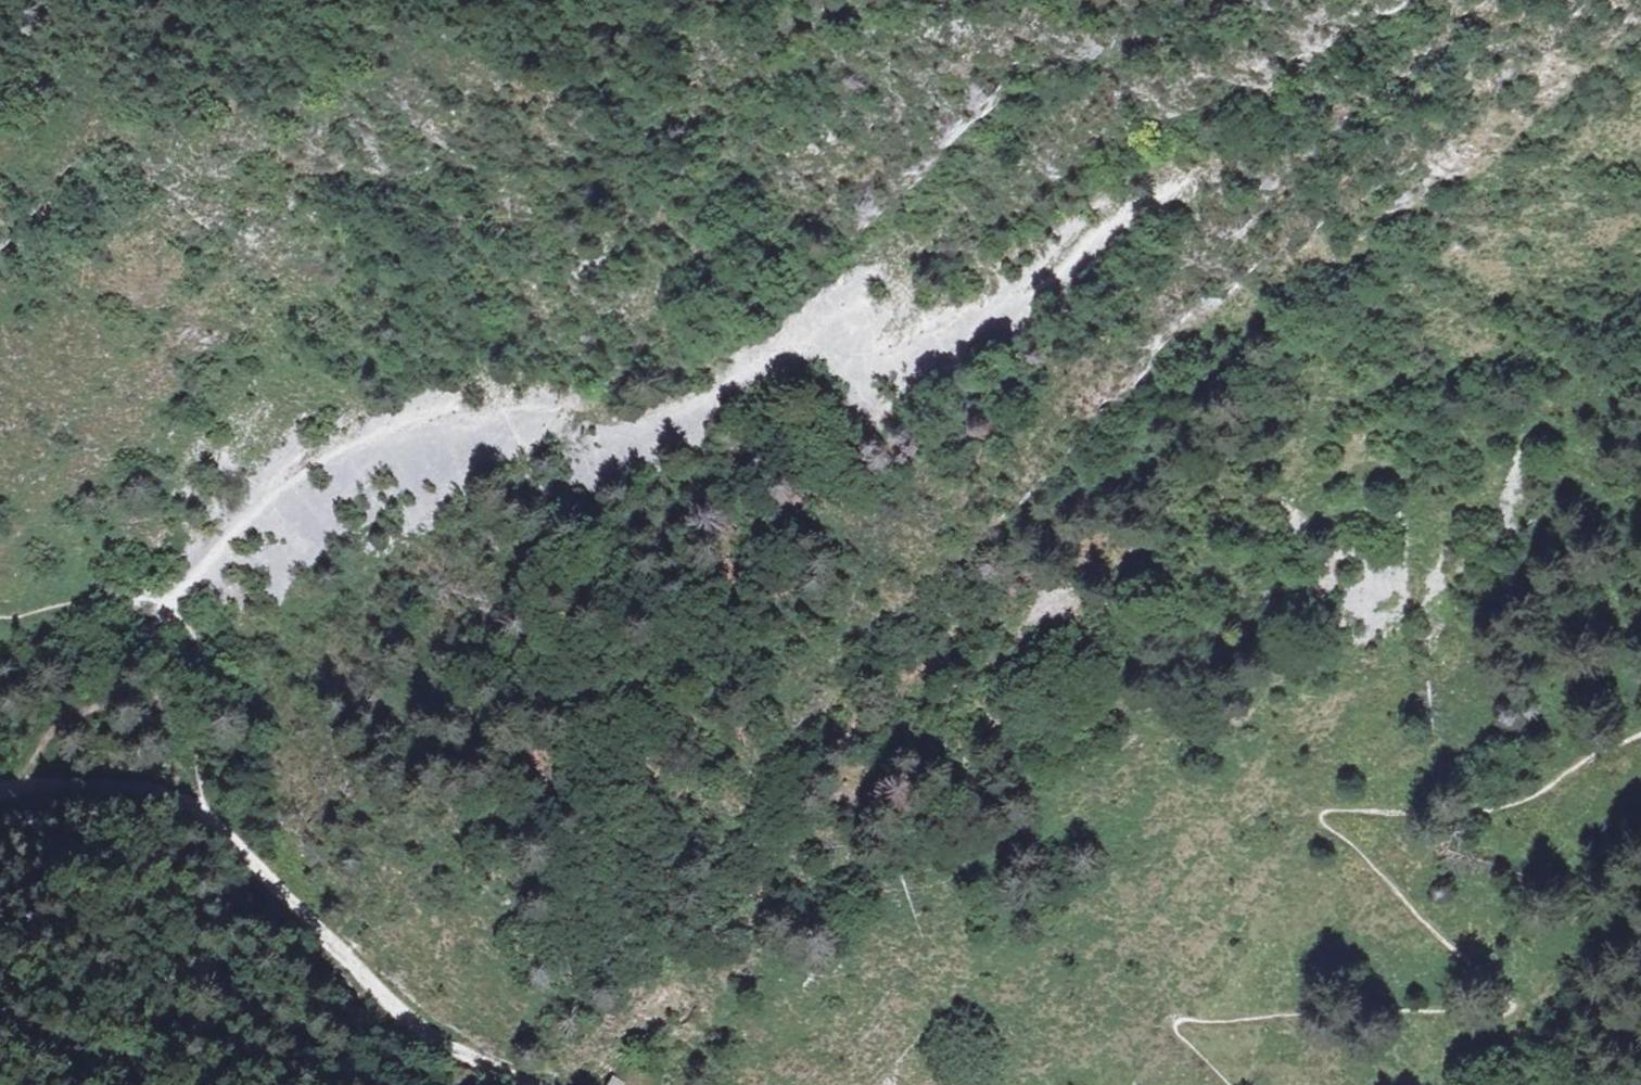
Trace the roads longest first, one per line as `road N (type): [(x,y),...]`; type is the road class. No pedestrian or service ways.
road 1 (track): [(539,1084),(435,1039),(394,1007),(208,812)]
road 2 (track): [(0,796),(81,780),(154,786),(208,812)]

